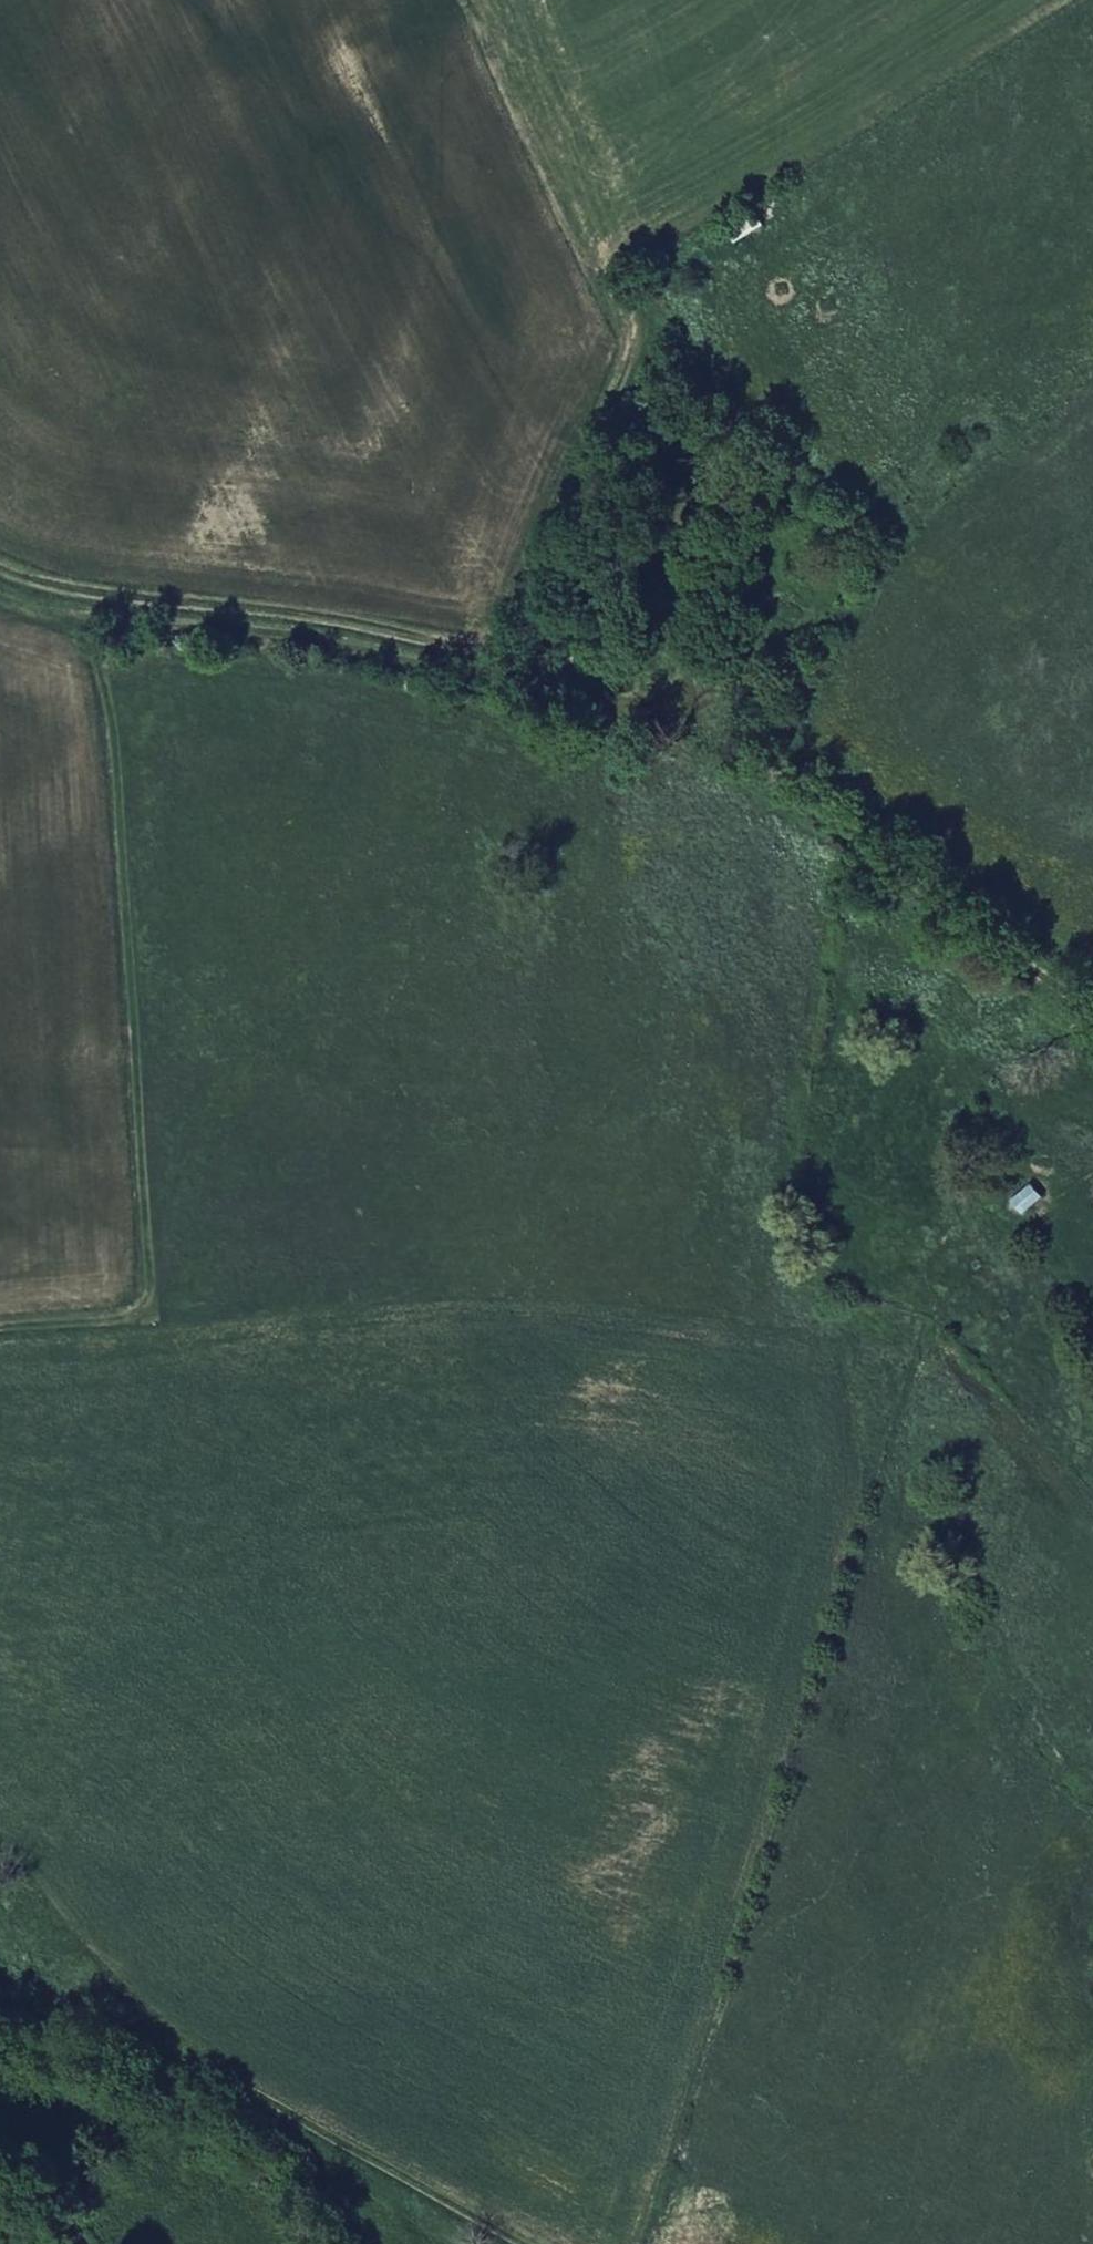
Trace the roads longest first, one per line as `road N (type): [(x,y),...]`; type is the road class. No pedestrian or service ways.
road 1 (track): [(0,588),(117,614),(298,628),(719,736),(983,929),(1092,996)]
road 2 (track): [(0,2120),(89,2243)]

